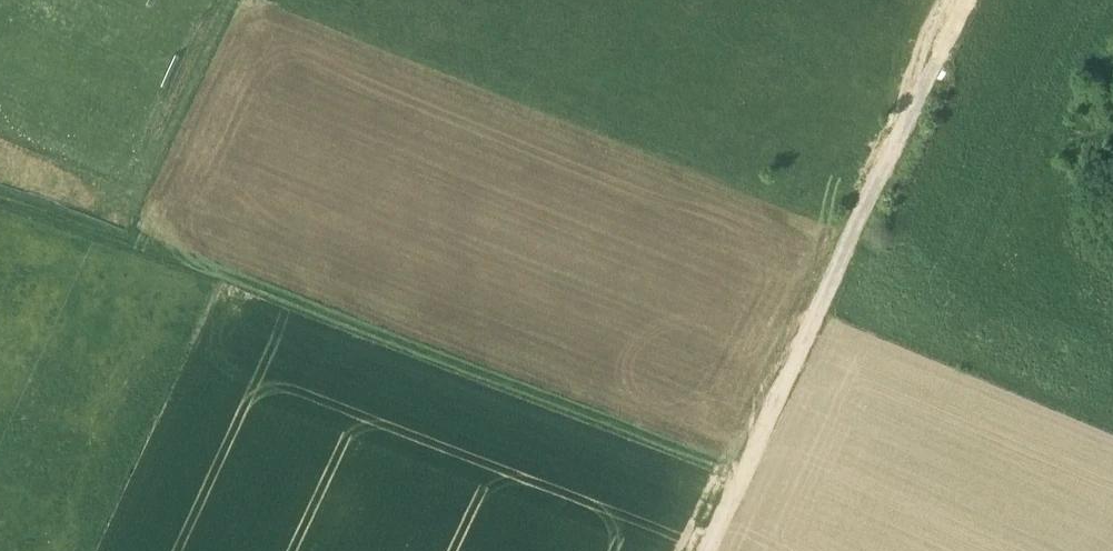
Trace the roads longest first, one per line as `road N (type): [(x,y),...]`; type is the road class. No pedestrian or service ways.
road 1 (track): [(967,0),(703,550)]

